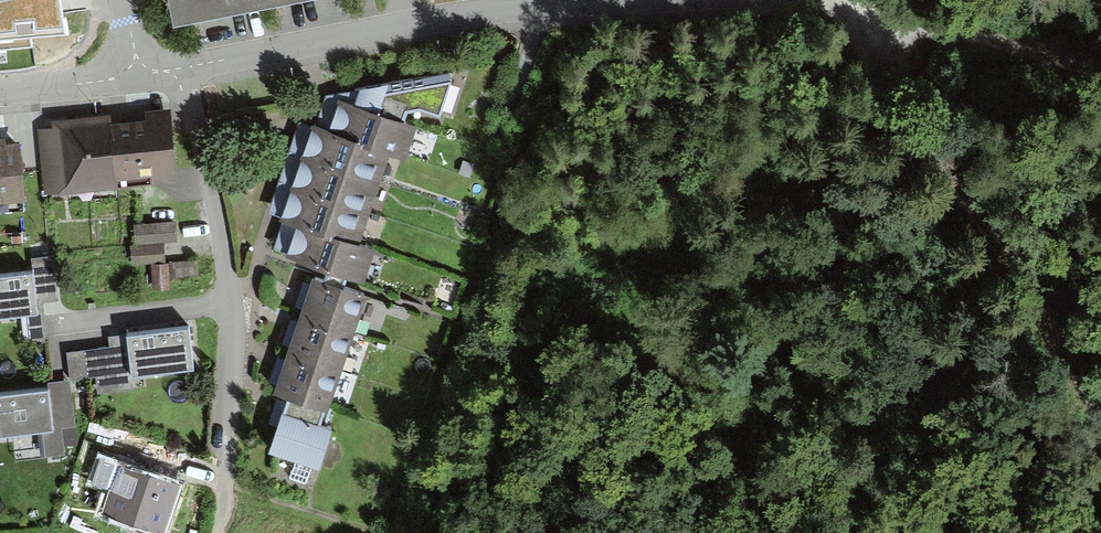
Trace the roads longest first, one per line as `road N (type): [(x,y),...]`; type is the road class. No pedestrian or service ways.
road 1 (track): [(834,0),(1100,421)]
road 2 (residential): [(177,69),(214,199),(229,304),(218,532)]
road 3 (residential): [(177,69),(588,0)]
road 4 (track): [(1100,73),(853,0)]
road 5 (residential): [(0,92),(139,75)]

